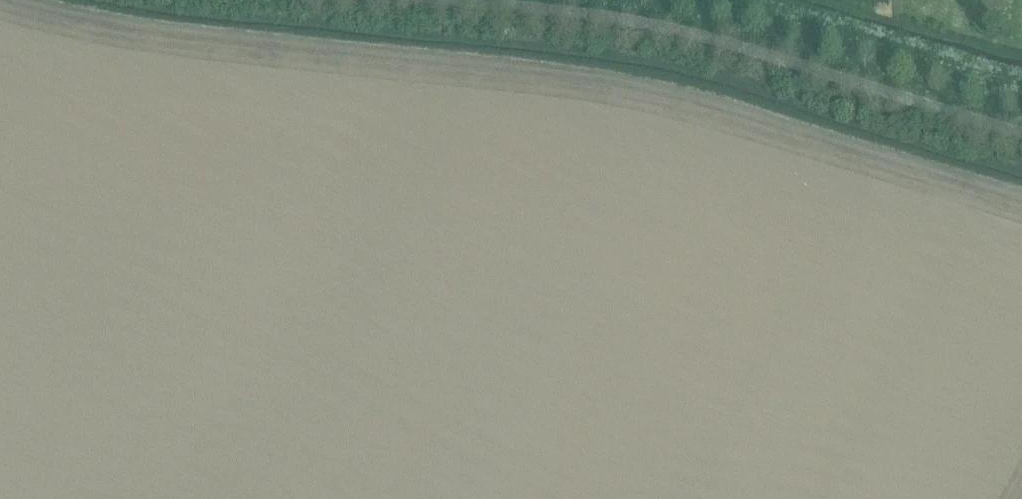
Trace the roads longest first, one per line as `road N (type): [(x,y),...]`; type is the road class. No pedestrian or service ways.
road 1 (unclassified): [(449,0),(706,38),(1021,131)]

